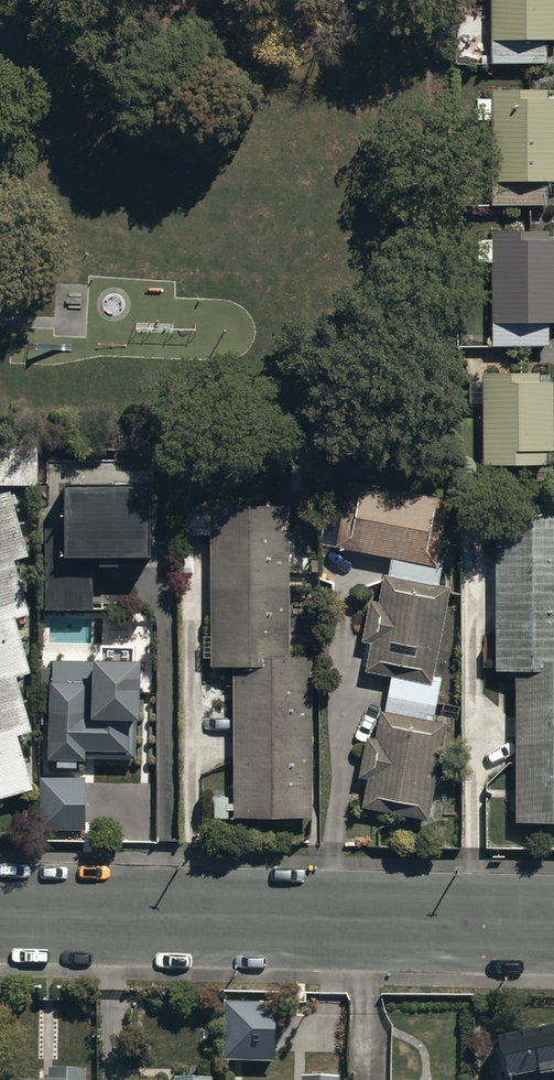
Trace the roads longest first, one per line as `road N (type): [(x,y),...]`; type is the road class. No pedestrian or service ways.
road 1 (unclassified): [(0,914),(553,925)]

